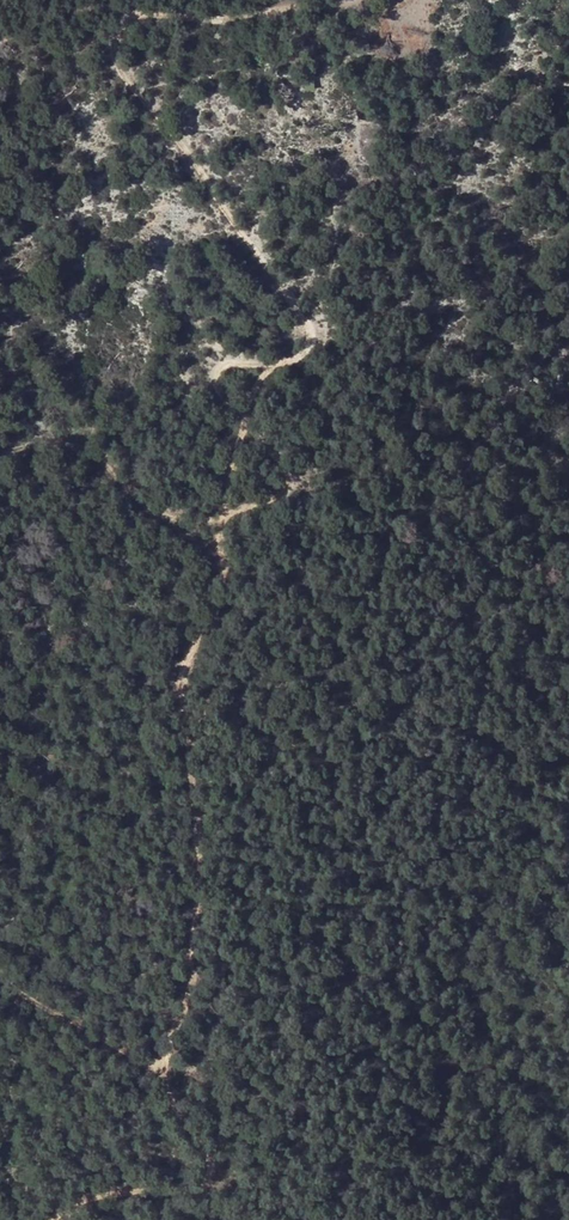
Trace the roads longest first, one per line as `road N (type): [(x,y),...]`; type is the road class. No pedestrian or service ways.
road 1 (track): [(334,0),(242,19),(129,11),(113,46),(312,329),(302,353),(275,366),(226,362),(215,372),(217,391),(272,448),(290,486),(215,522),(170,521),(78,439),(0,463)]
road 2 (track): [(275,366),(248,389),(238,412),(215,522),(226,583),(182,676),(197,866),(164,1082),(211,1164),(193,1188),(84,1197),(53,1219)]
road 3 (track): [(0,977),(86,1034),(164,1064)]

